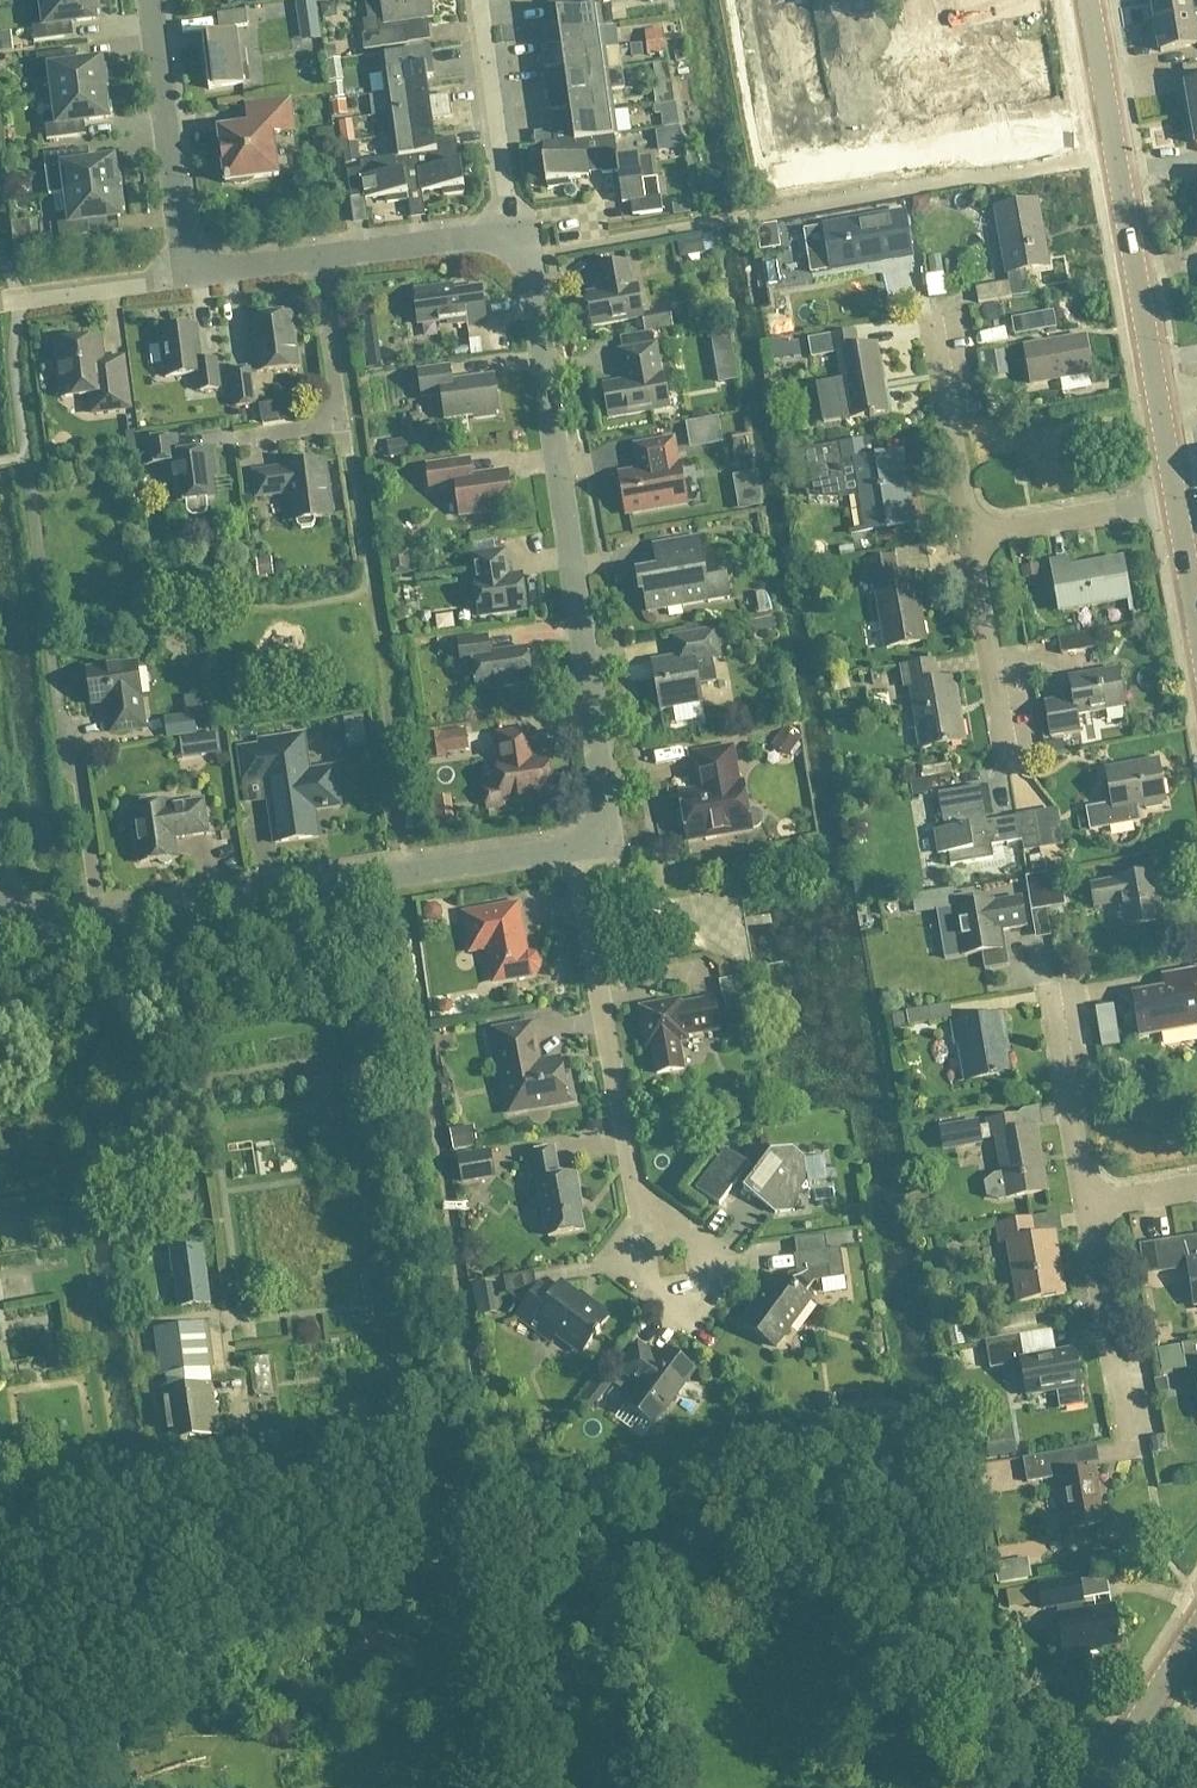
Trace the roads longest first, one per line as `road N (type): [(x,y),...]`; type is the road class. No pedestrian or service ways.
road 1 (residential): [(572,853),(592,844),(604,821),(537,247),(511,235)]
road 2 (residential): [(97,924),(572,853)]
road 3 (residential): [(641,1215),(572,853)]
road 4 (residential): [(765,216),(1114,156)]
road 5 (residential): [(190,267),(153,0)]
road 6 (residential): [(1129,1458),(1085,1206)]
road 7 (tertiary): [(1157,408),(1114,156)]
road 8 (residential): [(511,235),(476,0)]
road 9 (residential): [(1003,757),(965,539)]
road 10 (residential): [(965,539),(930,323)]
road 11 (residential): [(1085,1206),(1045,992)]
road 12 (residential): [(965,539),(1174,503)]
road 13 (residential): [(641,1215),(609,1260),(689,1317),(720,1271)]
road 14 (residential): [(97,924),(62,726)]
road 15 (residential): [(315,264),(511,235)]
road 16 (residential): [(0,306),(146,289),(190,267)]
road 17 (tertiary): [(1092,1787),(1196,1622)]
road 18 (residential): [(340,424),(315,264)]
road 19 (tertiary): [(1114,156),(1086,0)]
road 20 (tertiary): [(1196,640),(1174,503)]
road 21 (residential): [(190,267),(223,276),(315,264)]

